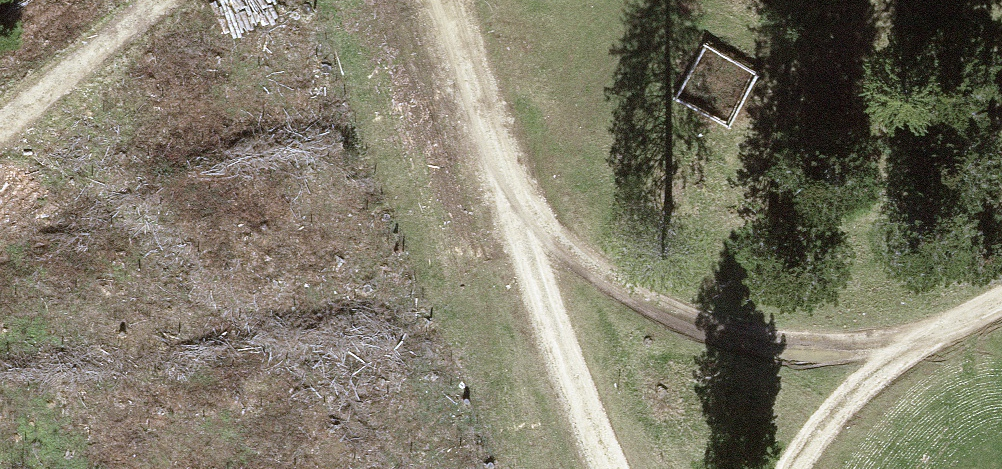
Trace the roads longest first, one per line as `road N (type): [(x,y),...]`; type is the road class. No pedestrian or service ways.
road 1 (track): [(619,468),(509,201),(443,0)]
road 2 (track): [(509,201),(604,270),(726,339),(790,355),(899,355)]
road 3 (track): [(799,468),(899,355),(1001,305)]
road 4 (track): [(169,0),(0,139)]

